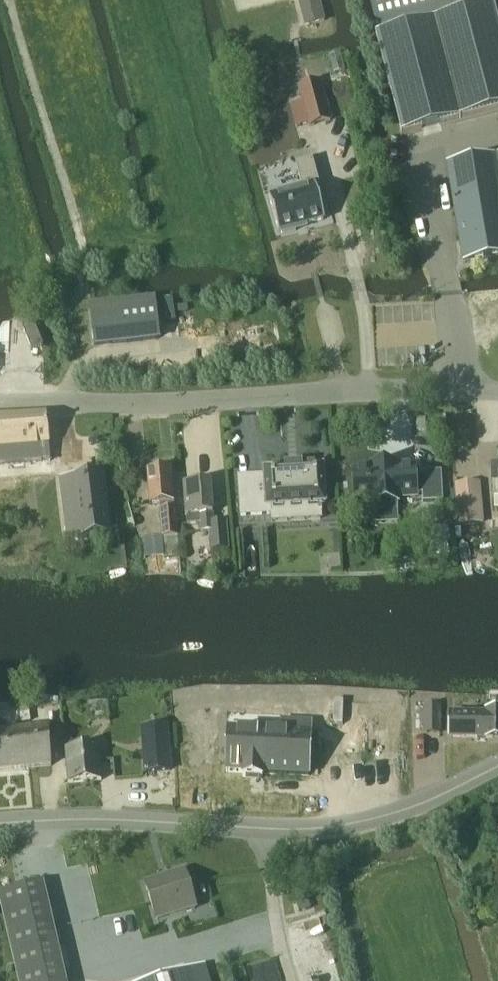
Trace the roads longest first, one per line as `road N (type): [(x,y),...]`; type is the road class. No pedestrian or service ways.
road 1 (tertiary): [(0,824),(317,829),(380,818),(497,768)]
road 2 (unclassified): [(0,402),(497,394)]
road 3 (track): [(81,350),(87,263),(12,0)]
road 4 (track): [(298,980),(259,829)]

